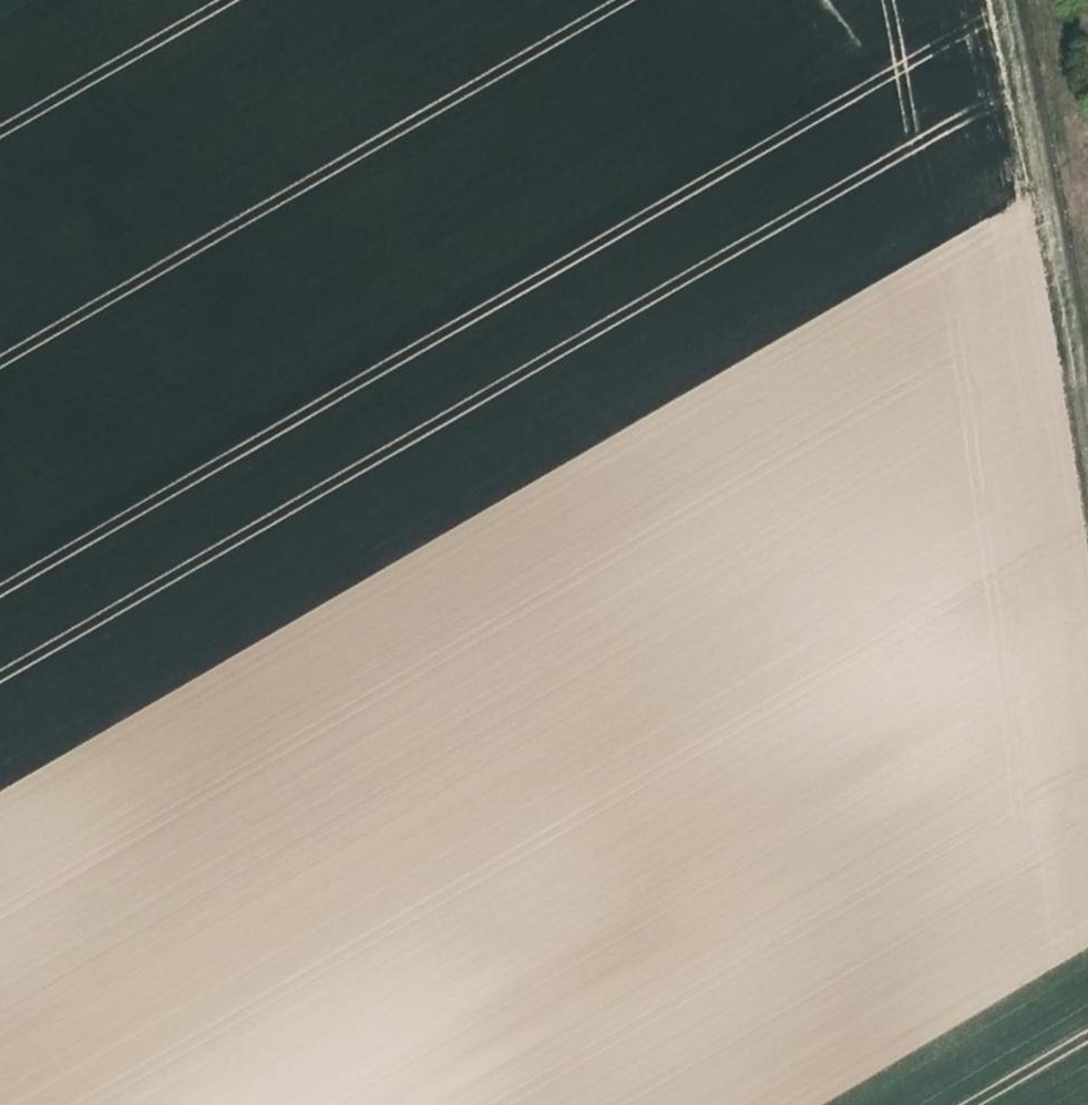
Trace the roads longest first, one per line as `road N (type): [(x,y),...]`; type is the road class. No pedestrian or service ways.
road 1 (track): [(1087,446),(1001,0)]

